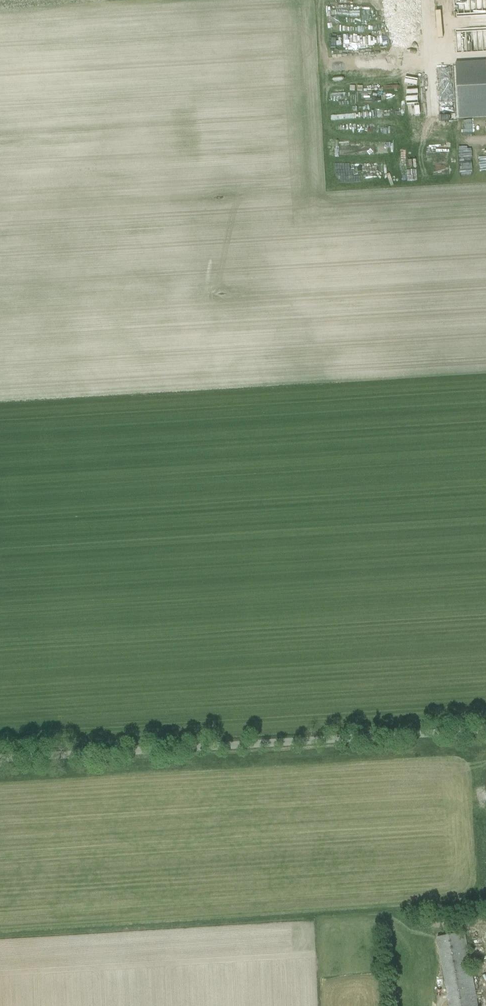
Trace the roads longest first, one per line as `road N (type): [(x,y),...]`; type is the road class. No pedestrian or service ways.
road 1 (tertiary): [(0,759),(485,729)]

